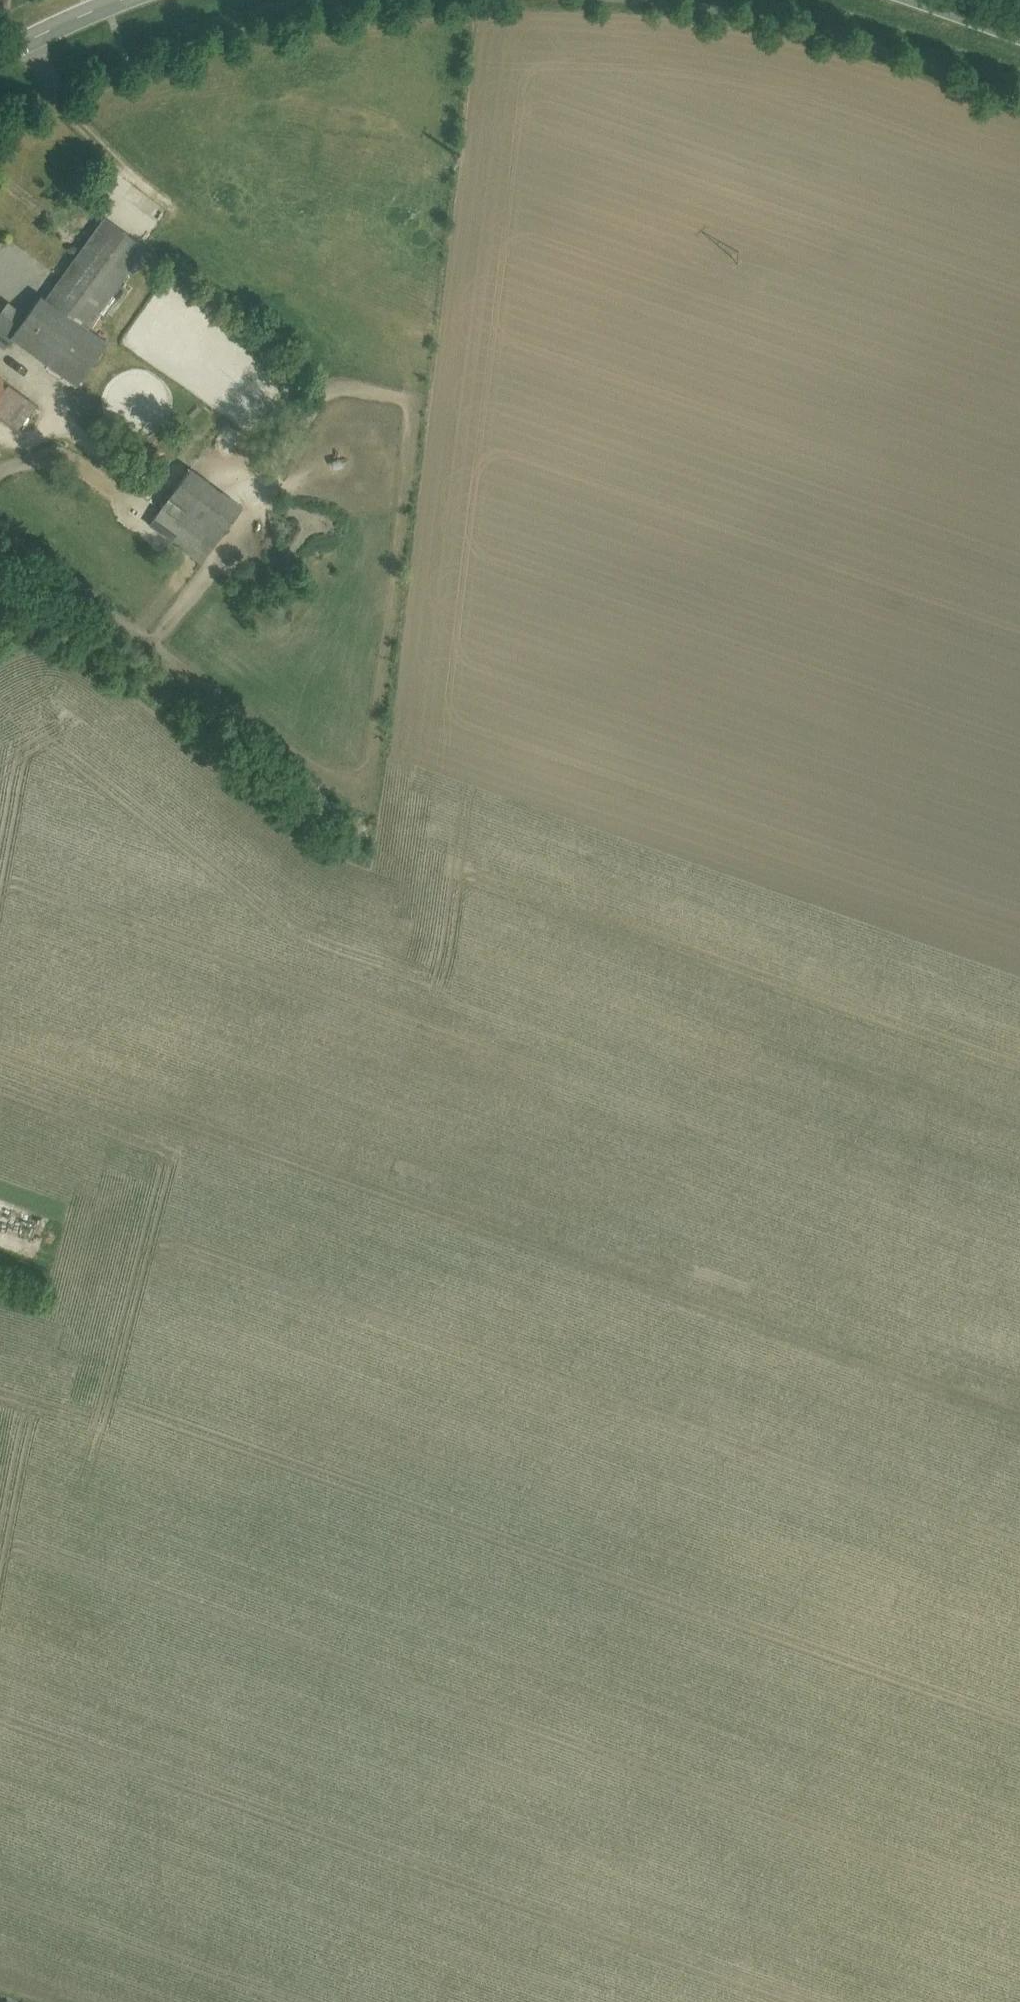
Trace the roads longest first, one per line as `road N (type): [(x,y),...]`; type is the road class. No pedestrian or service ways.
road 1 (tertiary): [(122,0),(0,55)]

